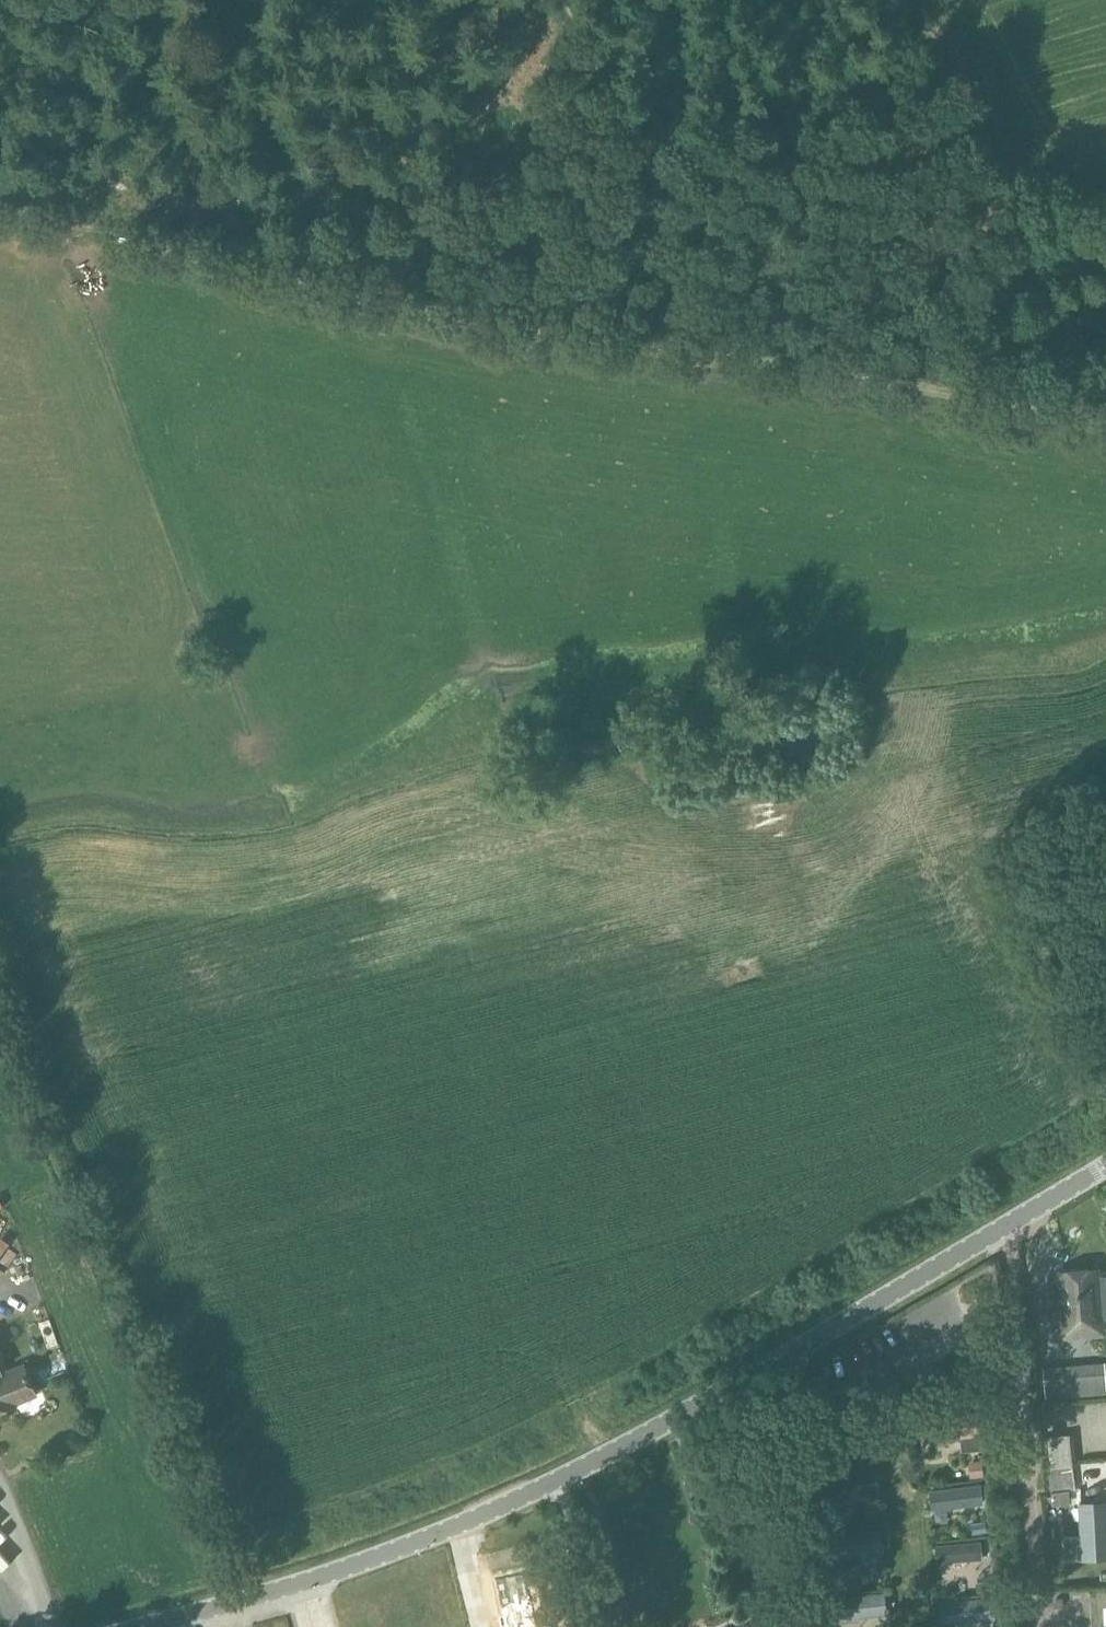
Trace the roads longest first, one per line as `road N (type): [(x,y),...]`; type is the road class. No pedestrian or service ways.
road 1 (track): [(1105,426),(500,329),(0,202)]
road 2 (unclassified): [(150,1626),(366,1561),(529,1495),(667,1426),(1105,1169)]

